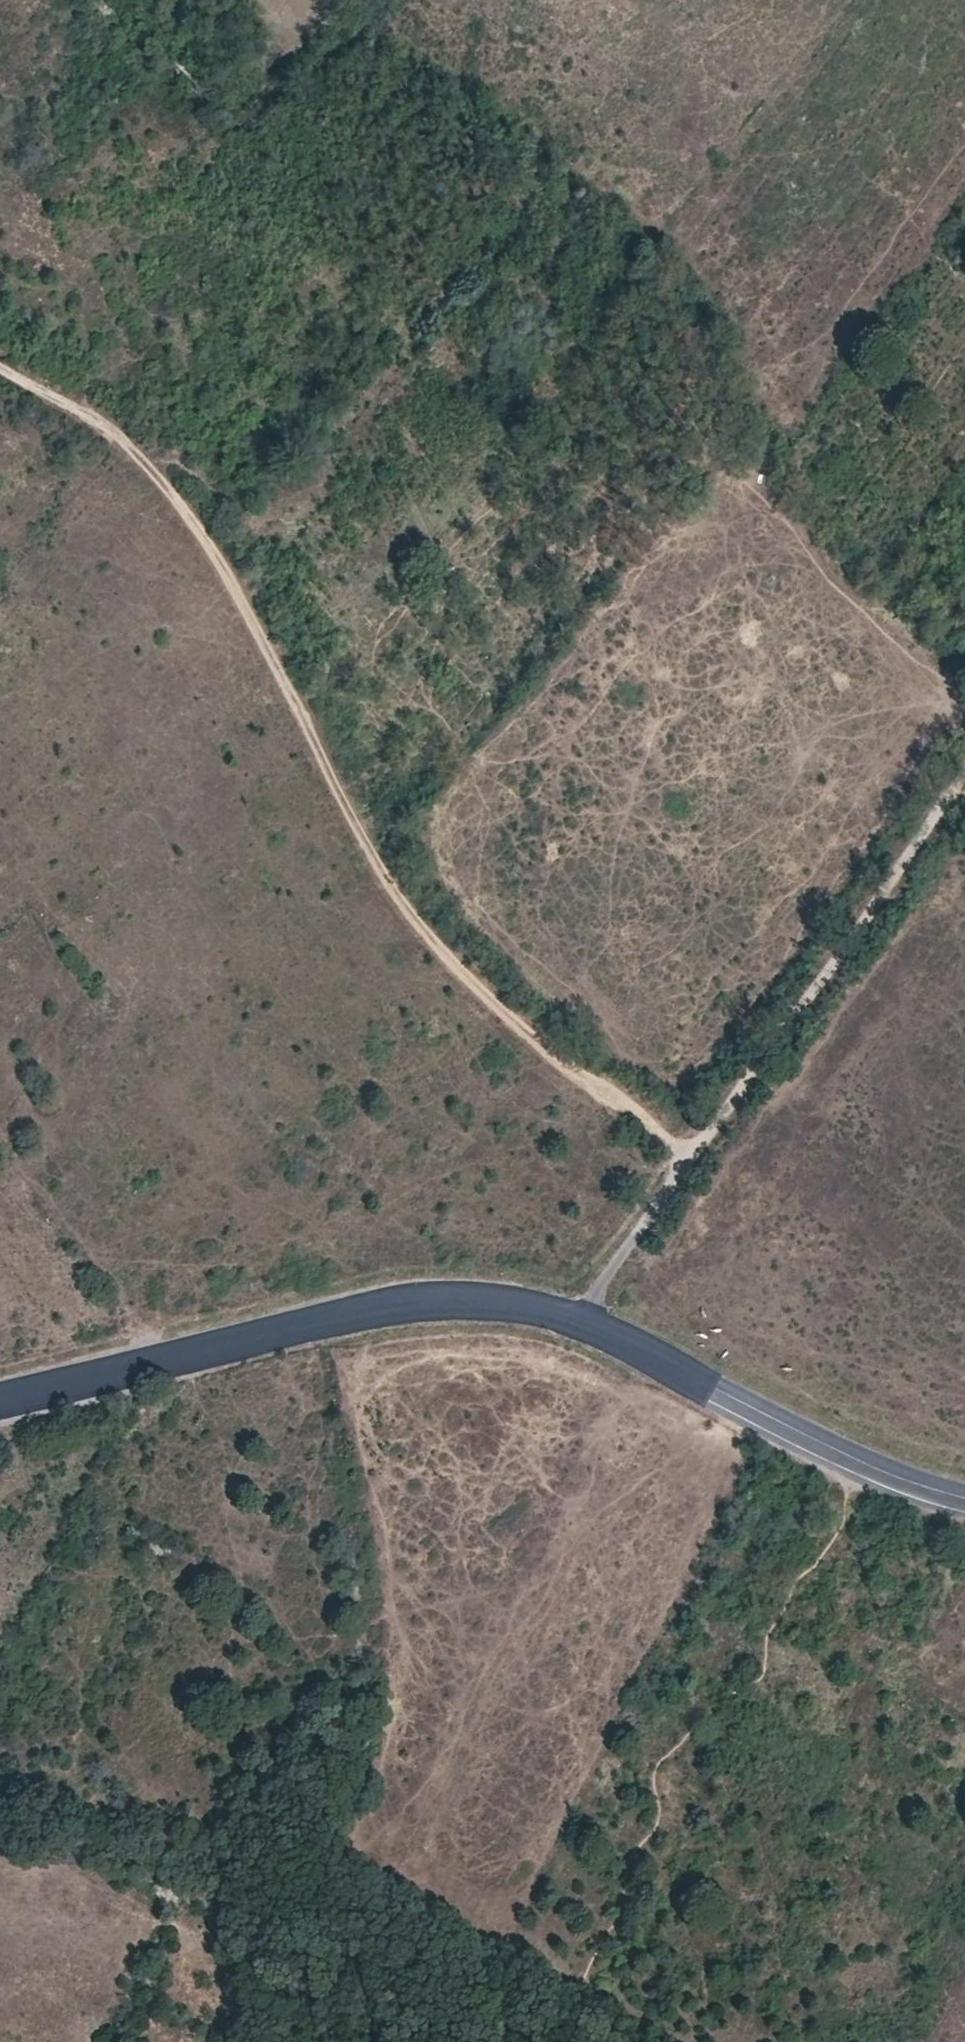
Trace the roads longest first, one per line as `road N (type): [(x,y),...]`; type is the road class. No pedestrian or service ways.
road 1 (track): [(697,1147),(482,1010),(401,918),(224,557),(115,439),(0,363)]
road 2 (unclassified): [(964,777),(579,1314)]
road 3 (residential): [(579,1314),(524,1300),(421,1297),(0,1396)]
road 4 (residential): [(964,1491),(837,1447),(579,1314)]

